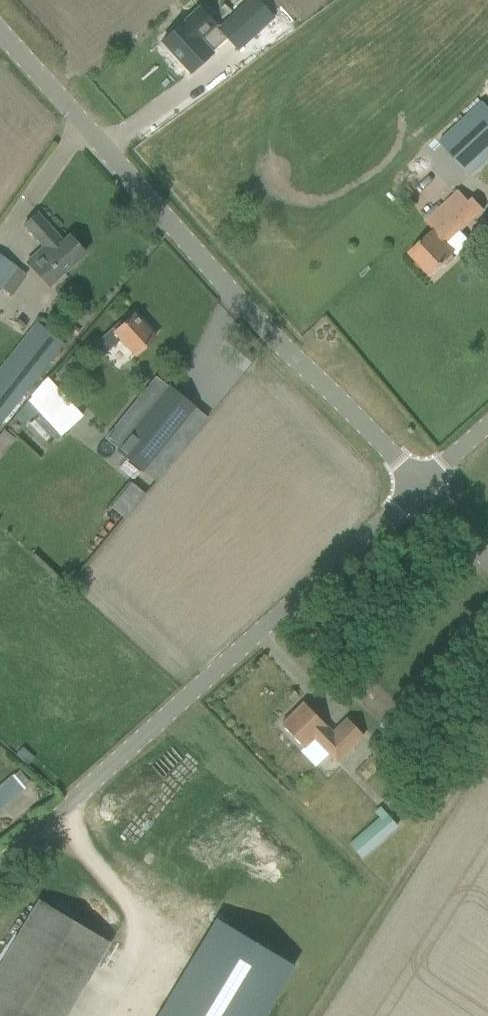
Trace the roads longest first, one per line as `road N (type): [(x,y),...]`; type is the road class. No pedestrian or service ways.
road 1 (unclassified): [(416,469),(0,14)]
road 2 (unclassified): [(0,847),(416,469)]

